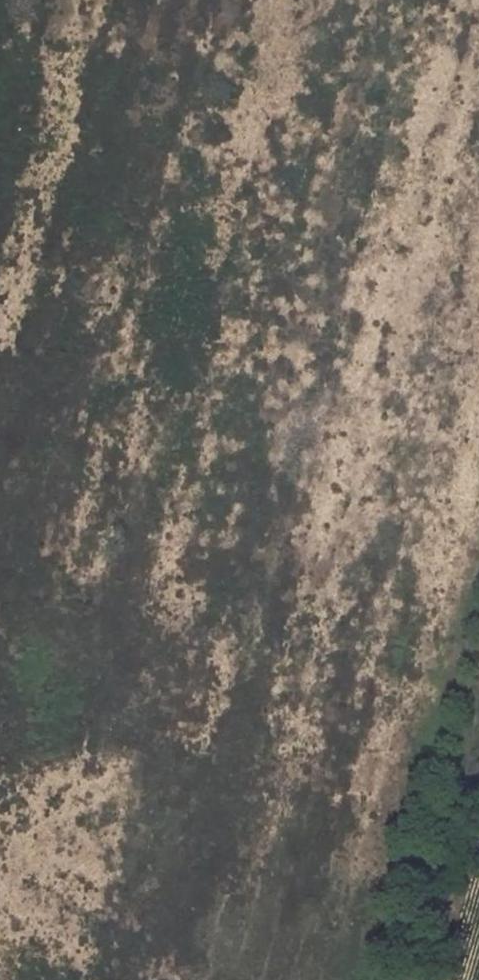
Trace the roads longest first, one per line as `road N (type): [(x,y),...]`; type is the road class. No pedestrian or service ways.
road 1 (track): [(412,979),(478,706)]

